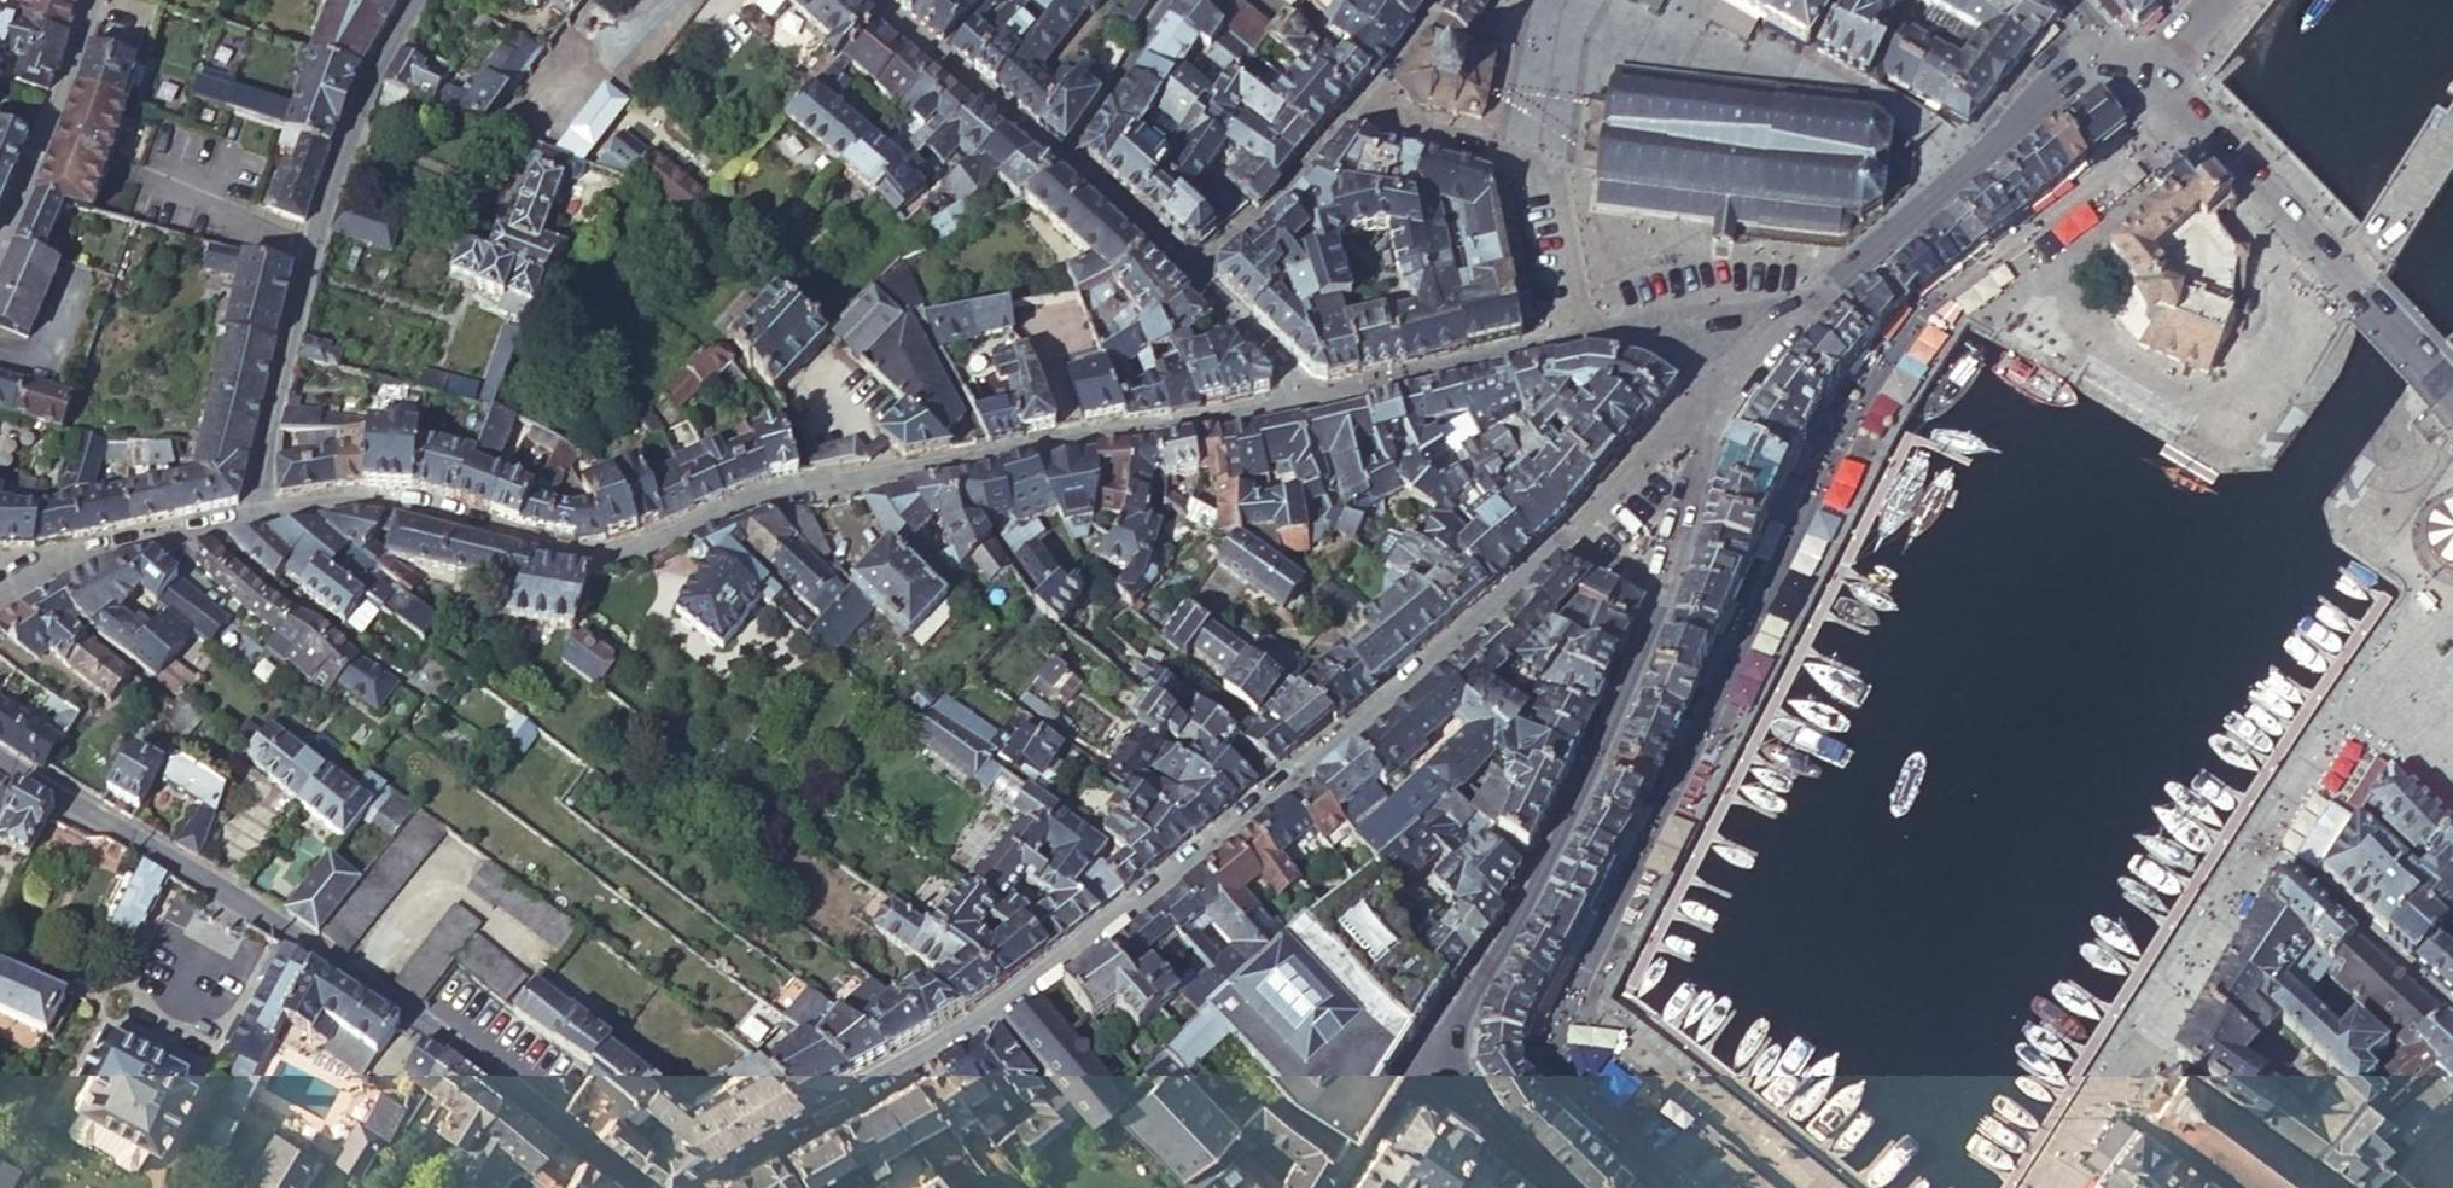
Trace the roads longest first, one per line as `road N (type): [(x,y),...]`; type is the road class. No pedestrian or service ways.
road 1 (residential): [(2199,116),(1941,304),(1879,370),(1554,1027),(1556,1064),(1575,1090),(1691,1187)]
road 2 (residential): [(1719,405),(1674,432),(1568,541),(1341,745),(1028,991),(689,1187)]
road 3 (tertiary): [(260,515),(315,503),(389,501),(598,558),(754,499),(1308,405)]
road 4 (residential): [(638,1187),(367,985),(0,754)]
road 5 (residential): [(1425,1058),(1551,859),(1669,580),(1719,405)]
road 6 (residential): [(2060,1187),(2372,697),(2396,669),(2452,646)]
road 7 (tertiary): [(260,515),(272,409),(327,197),(378,79),(423,0)]
road 8 (tertiary): [(2109,29),(1973,173),(1770,343)]
road 9 (secondary): [(2199,116),(2452,398)]
road 10 (residential): [(1590,340),(1557,172),(1364,108)]
road 11 (tertiary): [(1192,277),(1072,162),(940,57)]
road 12 (tertiary): [(1308,405),(1590,340)]
road 13 (tertiary): [(0,590),(34,567),(260,515)]
road 14 (tertiary): [(95,0),(0,250)]
road 15 (residential): [(1192,277),(1262,217),(1364,108)]
road 16 (residential): [(1563,1187),(1425,1058)]
road 17 (tertiary): [(1770,343),(1735,327),(1660,327),(1590,340)]
road 18 (tertiary): [(1308,405),(1290,371),(1192,277)]
road 19 (residential): [(1425,1058),(1337,1187)]
road 20 (residential): [(1364,108),(1443,0)]

